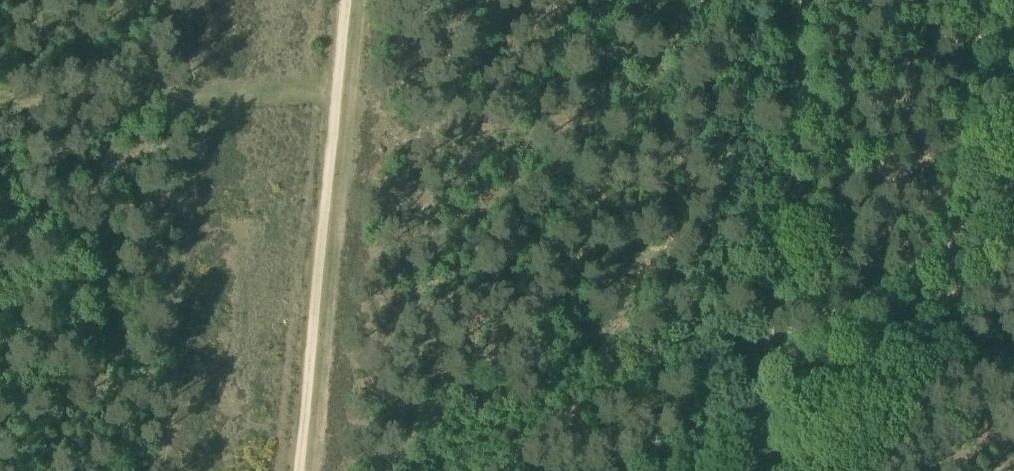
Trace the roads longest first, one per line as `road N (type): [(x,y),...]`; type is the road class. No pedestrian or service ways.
road 1 (track): [(346,0),(299,470)]
road 2 (track): [(812,0),(776,350)]
road 3 (track): [(1013,157),(939,264),(885,305),(776,350)]
road 4 (track): [(776,350),(765,470)]

